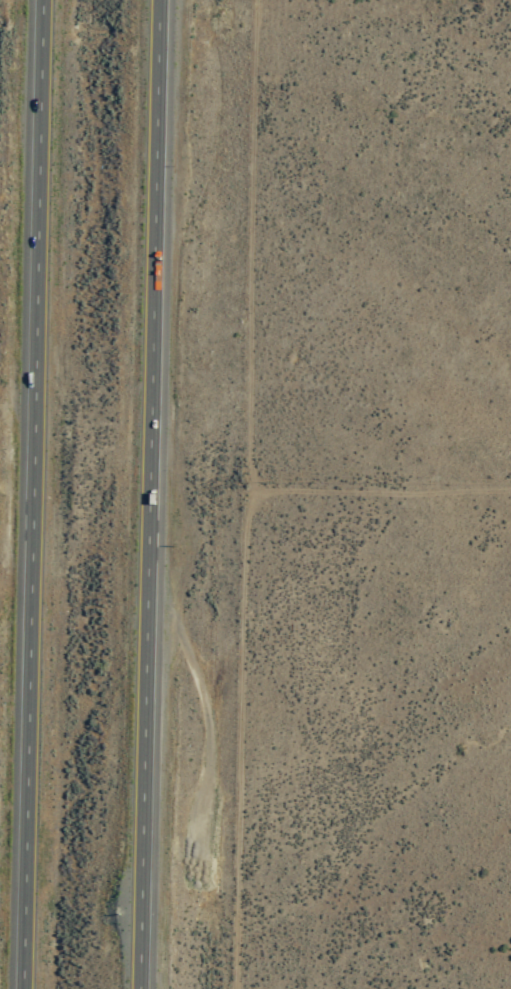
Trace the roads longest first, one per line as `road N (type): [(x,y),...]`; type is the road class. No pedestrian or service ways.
road 1 (trunk): [(46,0),(23,988)]
road 2 (trunk): [(137,988),(160,0)]
road 3 (track): [(236,988),(252,0)]
road 4 (track): [(510,488),(249,498)]

